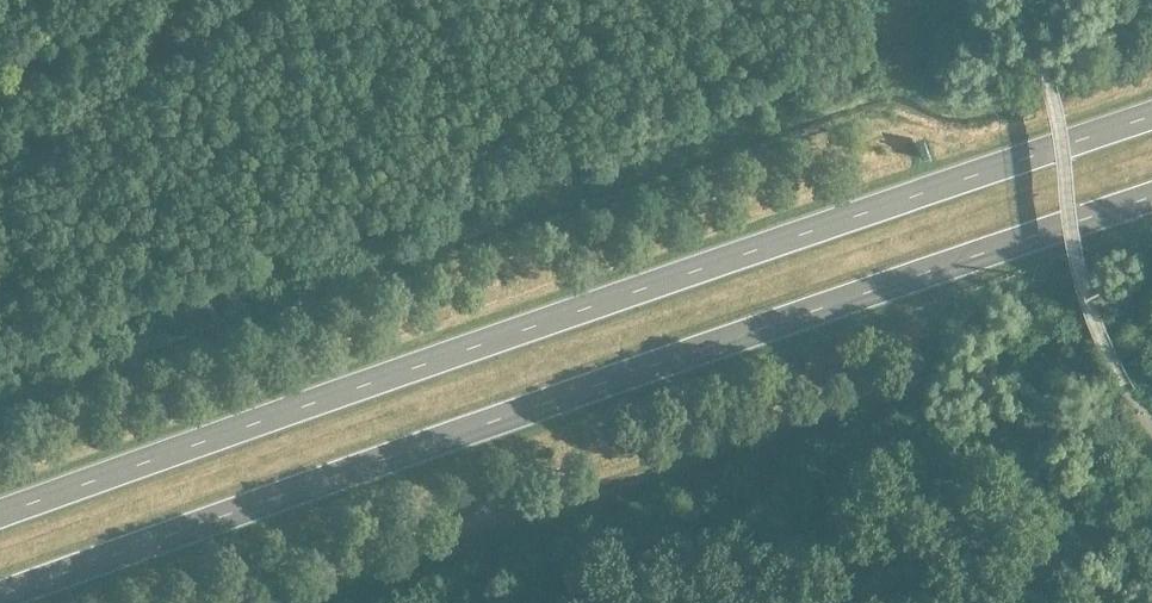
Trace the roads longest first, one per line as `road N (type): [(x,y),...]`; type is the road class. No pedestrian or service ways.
road 1 (trunk): [(0,592),(1151,197)]
road 2 (trunk): [(1151,121),(0,513)]

